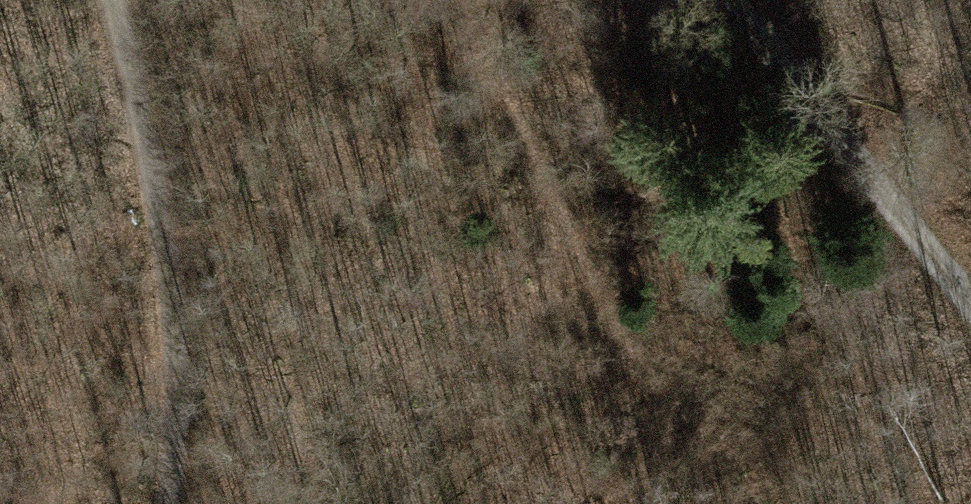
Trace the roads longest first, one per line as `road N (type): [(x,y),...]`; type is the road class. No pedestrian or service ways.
road 1 (track): [(404,0),(754,503)]
road 2 (track): [(110,0),(135,76),(161,261),(174,466),(169,503)]
road 3 (track): [(970,291),(754,0)]

